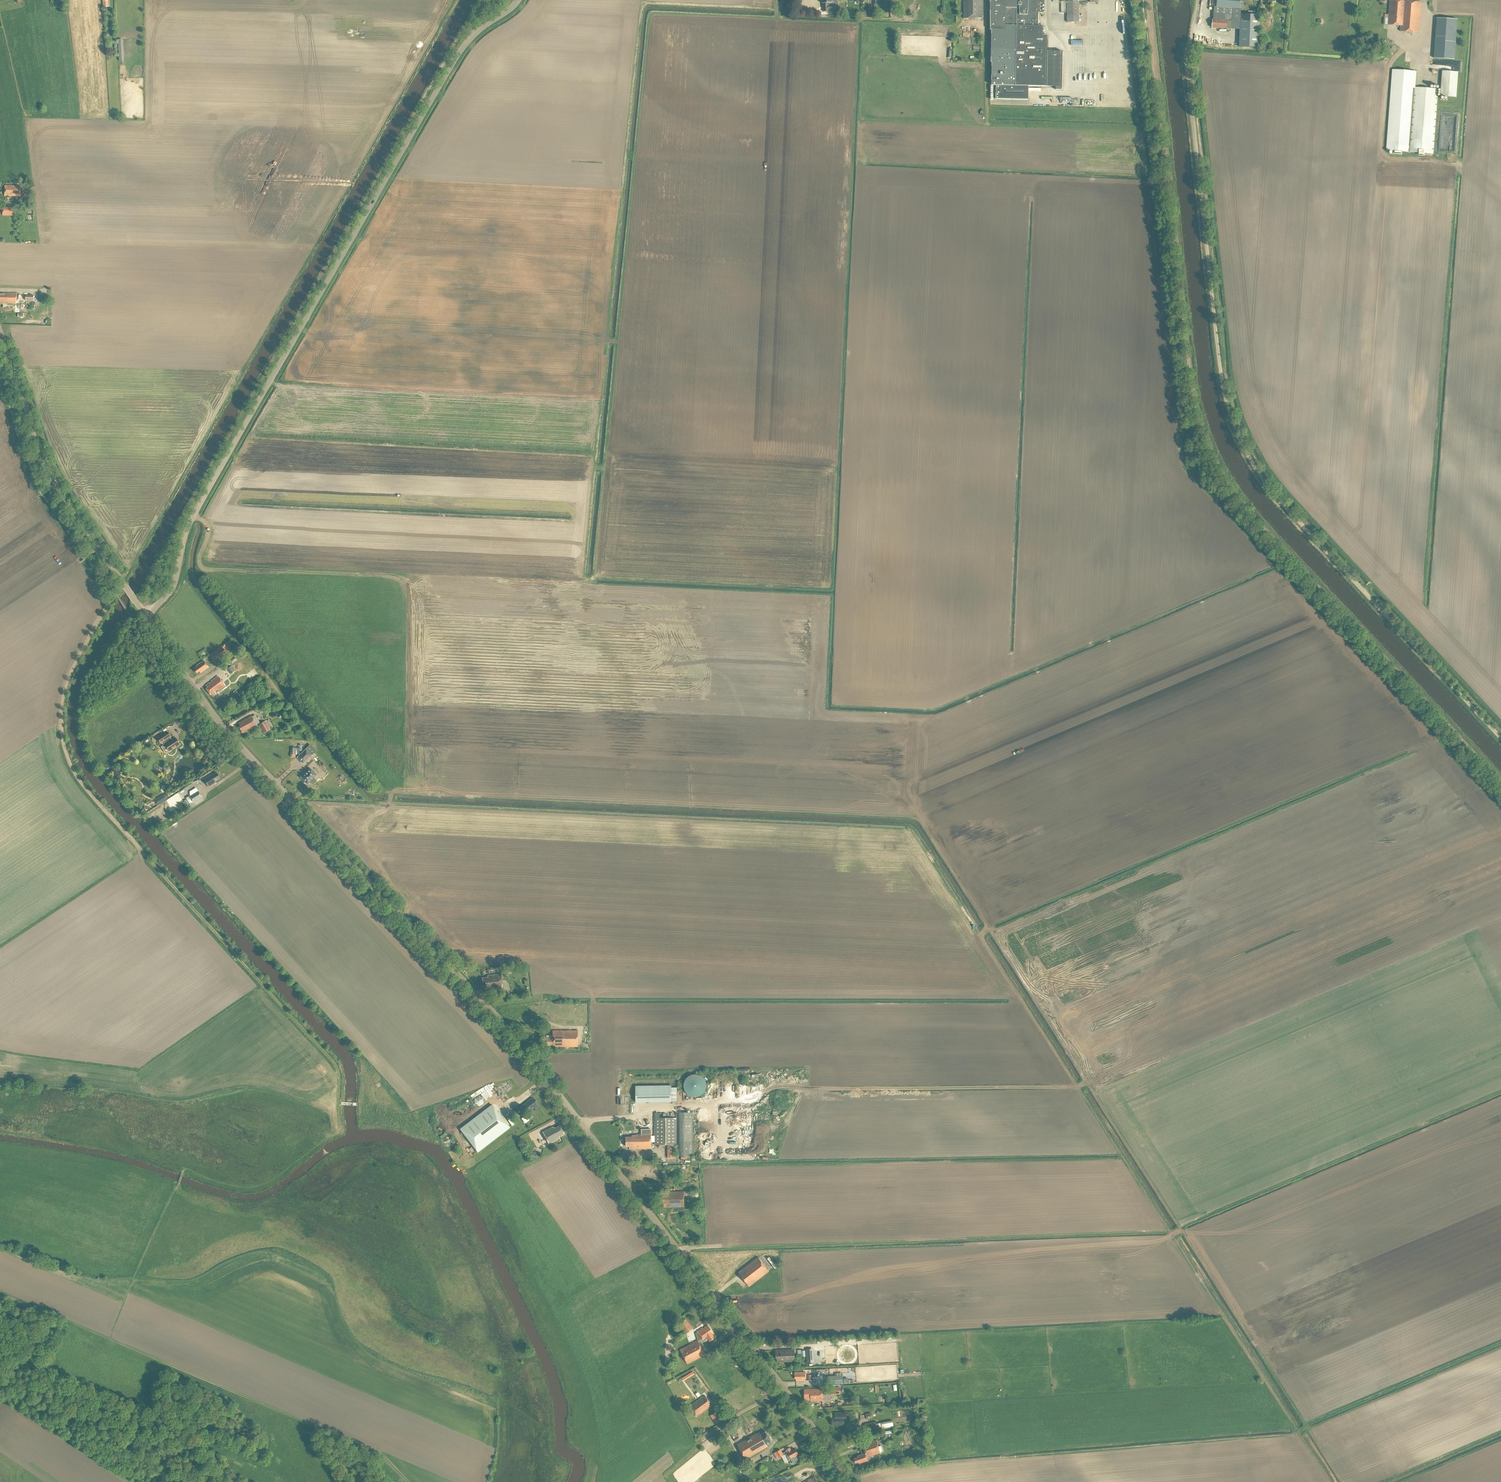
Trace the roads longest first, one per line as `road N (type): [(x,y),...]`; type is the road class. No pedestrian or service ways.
road 1 (tertiary): [(850,1481),(503,1021),(230,735),(146,616)]
road 2 (track): [(1150,0),(1192,387),(1211,447),(1239,498),(1500,783)]
road 3 (track): [(1500,739),(1291,516),(1255,471),(1230,422),(1217,371),(1187,65)]
road 4 (unclassified): [(146,616),(176,580),(194,513),(457,56),(518,0)]
road 5 (track): [(340,1126),(338,1070),(326,1054),(71,763),(64,695),(116,594)]
road 6 (track): [(408,1481),(377,1452),(107,1338)]
road 7 (tertiary): [(146,616),(50,472),(0,331)]

